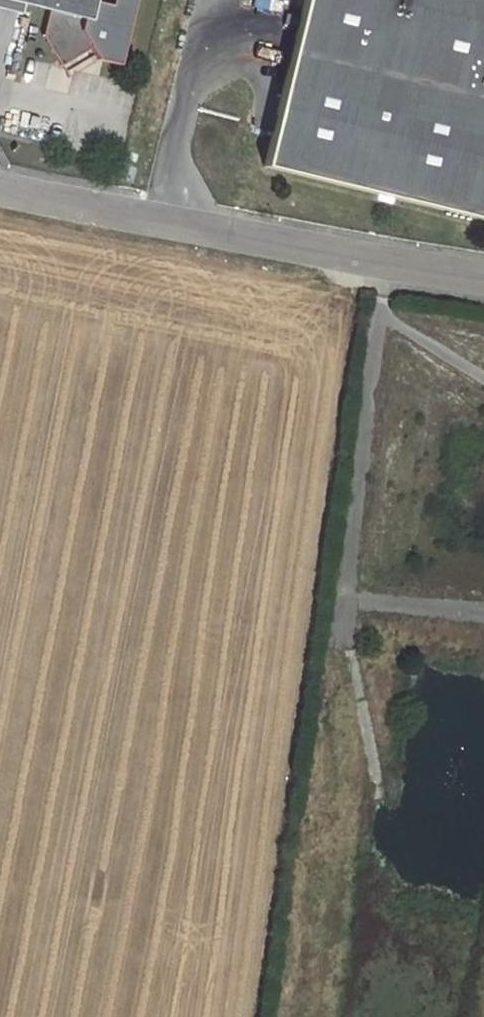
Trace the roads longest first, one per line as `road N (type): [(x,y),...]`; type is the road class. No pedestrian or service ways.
road 1 (unclassified): [(483,281),(0,188)]

